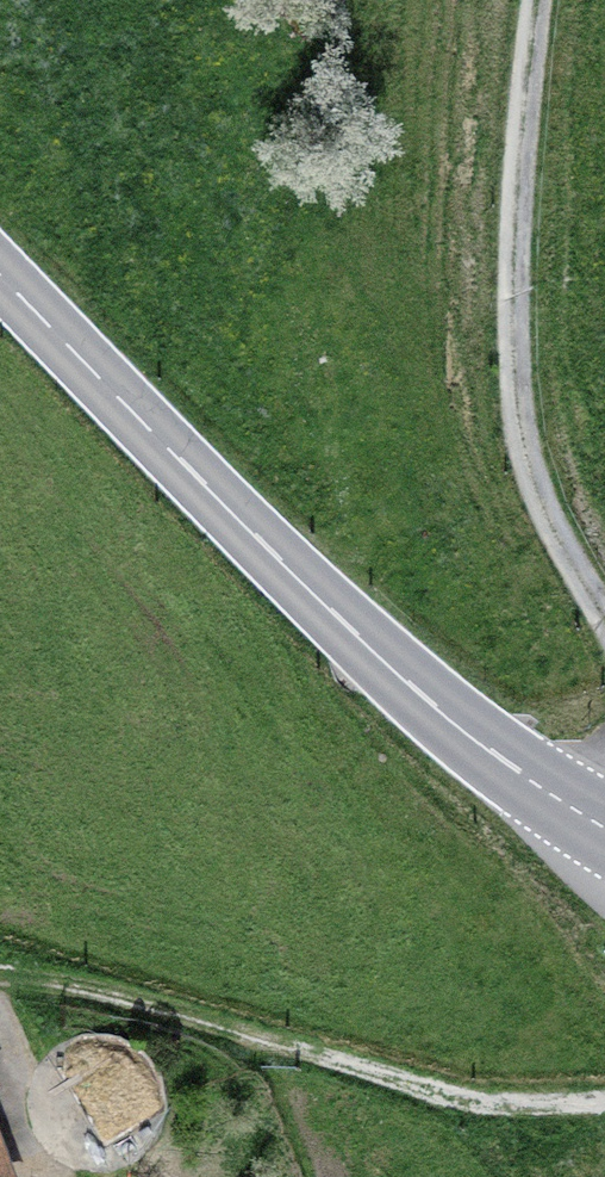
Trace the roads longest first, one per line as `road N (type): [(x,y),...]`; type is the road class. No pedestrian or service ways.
road 1 (tertiary): [(604,828),(507,764),(363,643),(0,274)]
road 2 (track): [(604,619),(551,521),(517,408),(509,272),(530,0)]
road 3 (track): [(0,974),(445,1106),(532,1114),(604,1107)]

